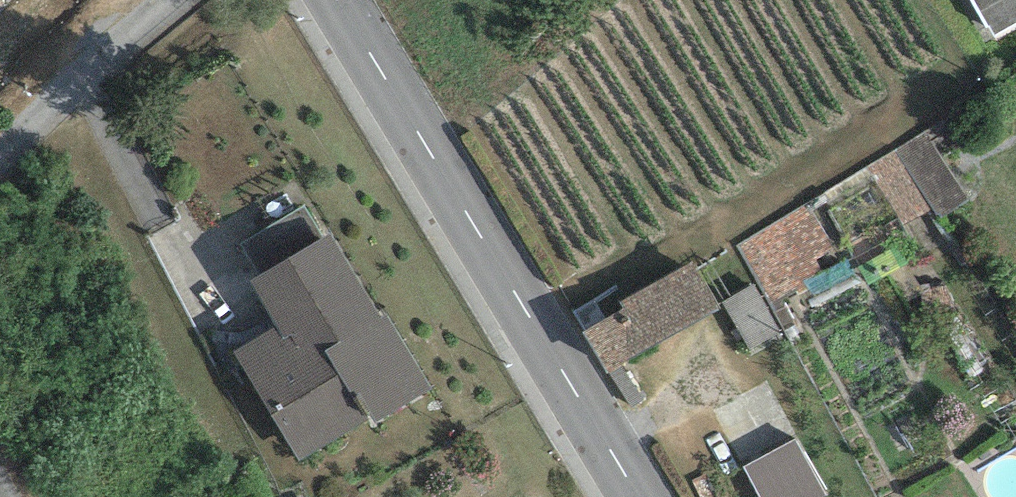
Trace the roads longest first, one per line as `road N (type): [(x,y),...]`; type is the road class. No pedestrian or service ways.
road 1 (tertiary): [(639,496),(337,0)]
road 2 (residential): [(0,192),(206,0)]

